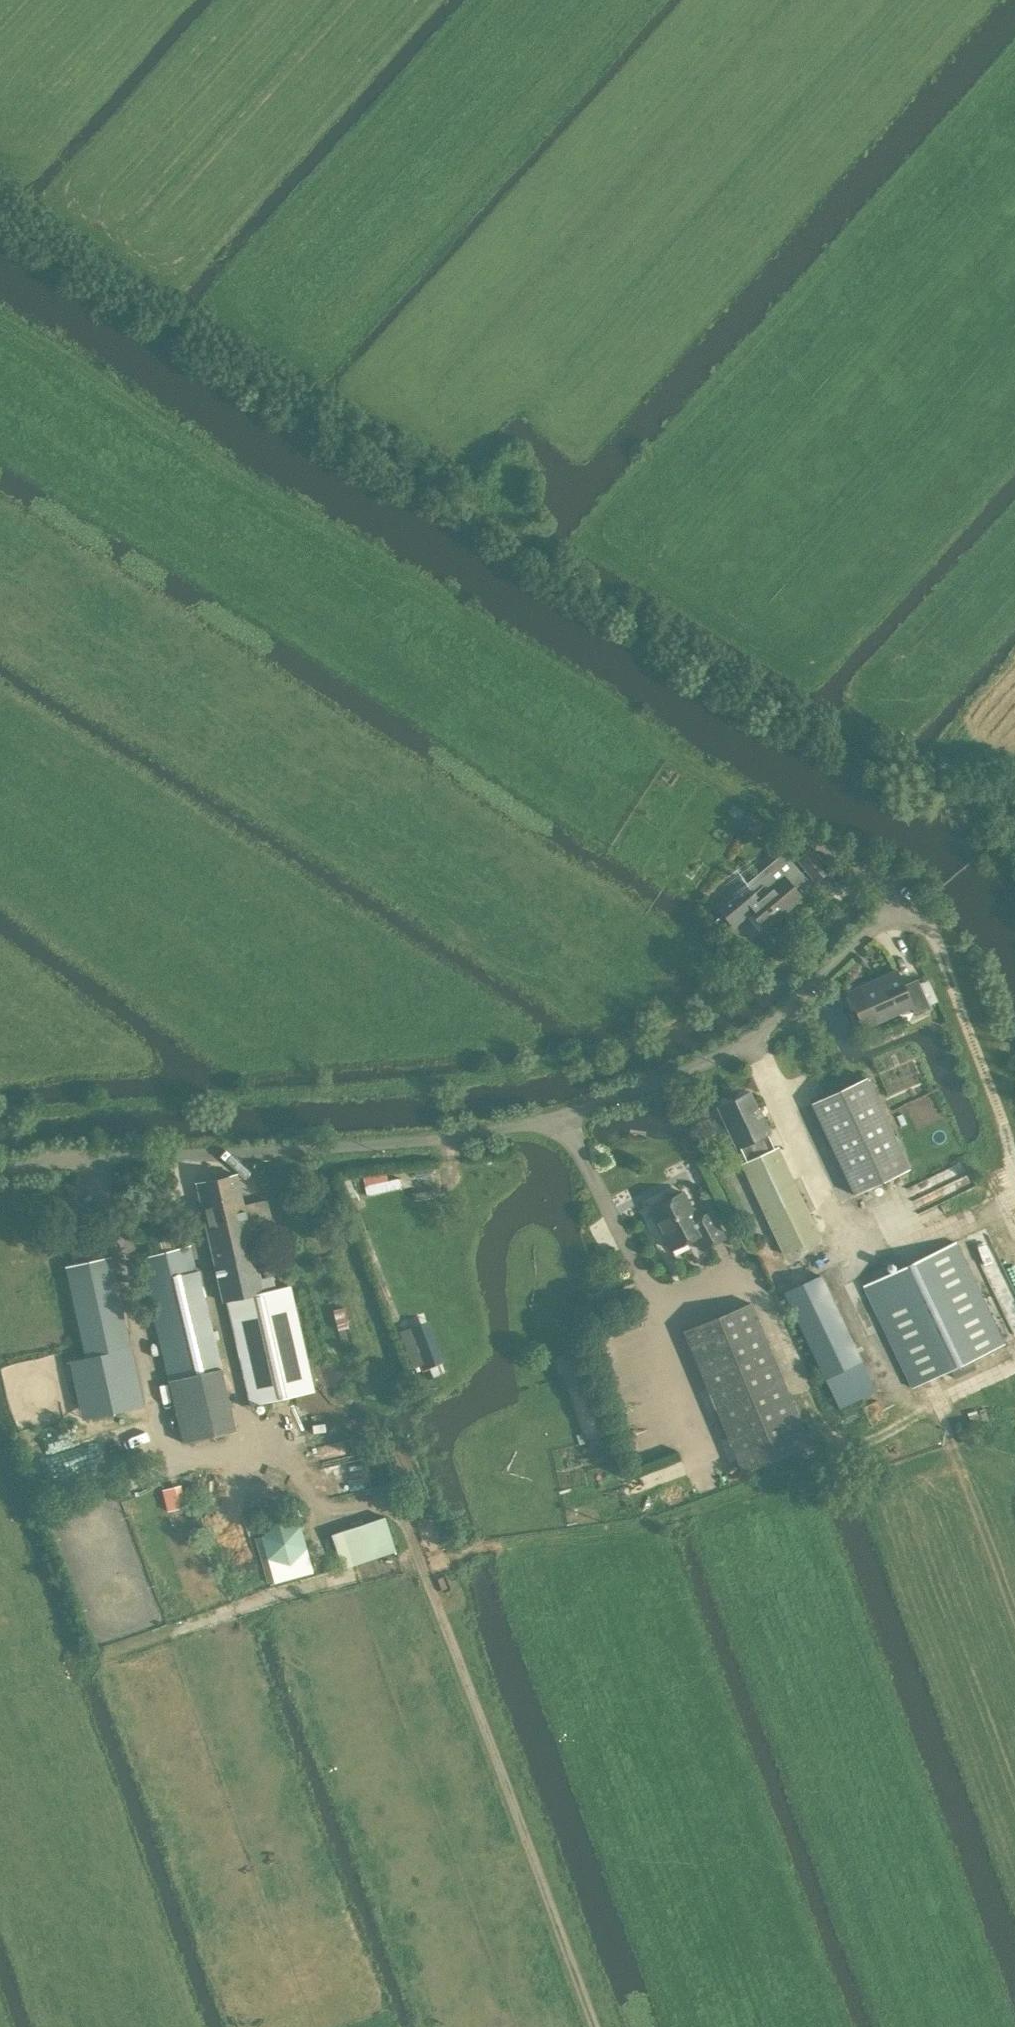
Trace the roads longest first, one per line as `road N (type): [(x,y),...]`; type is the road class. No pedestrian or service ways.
road 1 (track): [(597,2026),(402,1500),(250,1435),(184,1156)]
road 2 (unclassified): [(0,1168),(475,1139),(570,1122),(751,1043),(874,929),(921,904)]
road 3 (track): [(1014,1615),(943,1421),(910,1404),(751,1043)]

